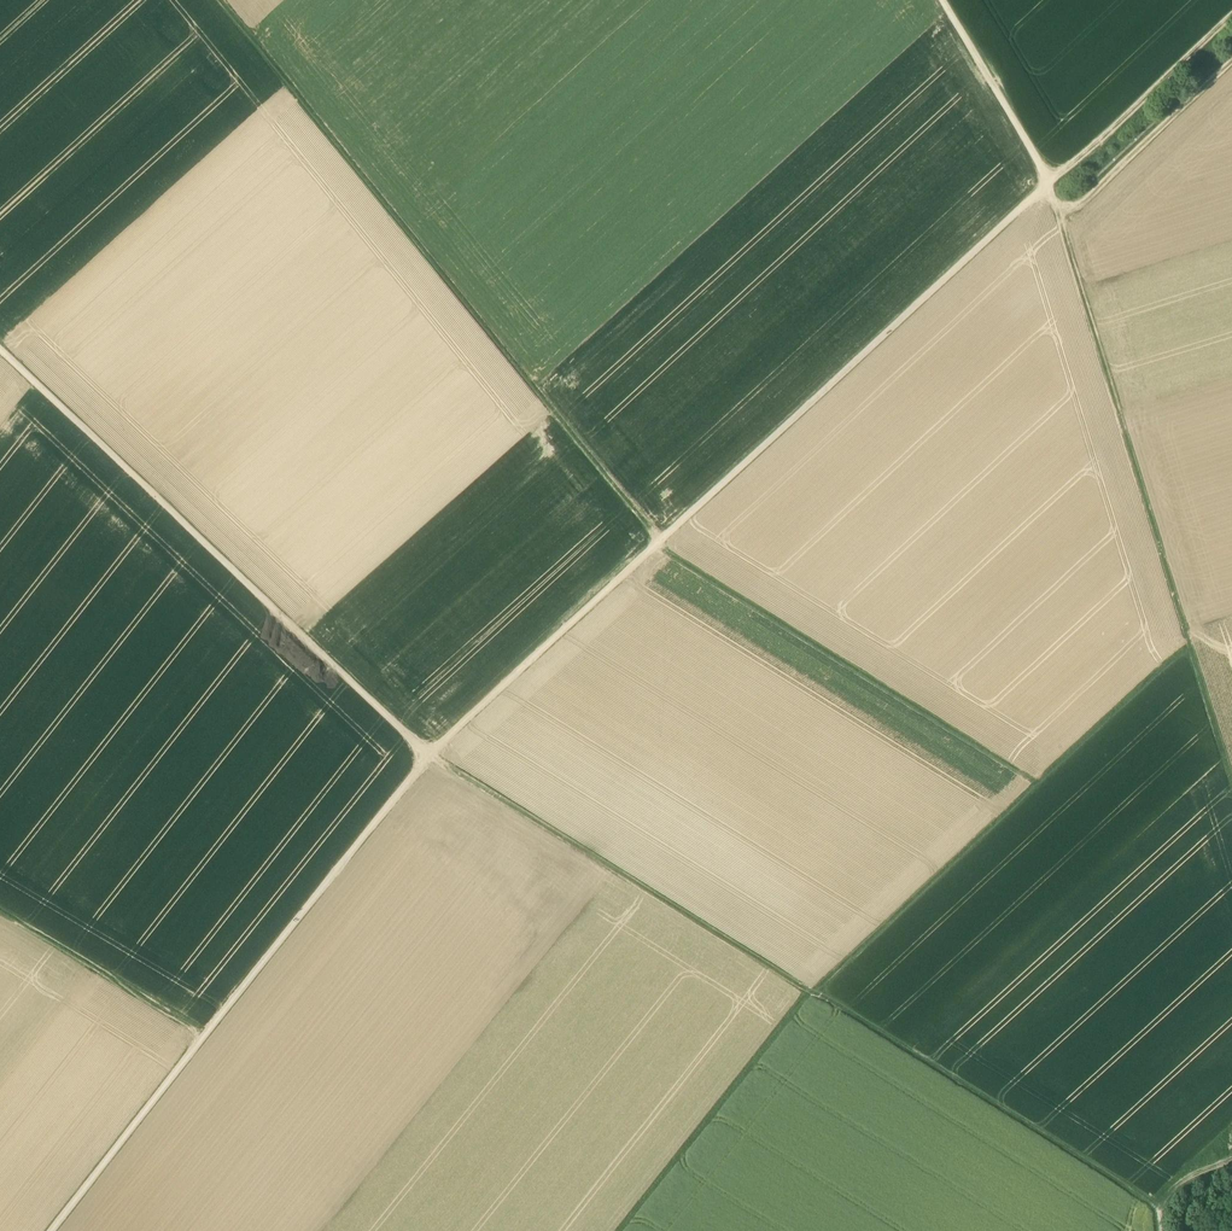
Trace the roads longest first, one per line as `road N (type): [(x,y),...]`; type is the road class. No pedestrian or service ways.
road 1 (track): [(1050,179),(430,756),(52,1230)]
road 2 (track): [(1152,1203),(430,756),(0,348)]
road 3 (track): [(1036,784),(664,549),(225,0)]
road 4 (track): [(1190,643),(809,991),(621,1230)]
road 5 (track): [(1060,220),(1231,781)]
road 6 (track): [(1050,179),(1060,220),(1231,63)]
road 7 (track): [(1231,14),(1050,179)]
road 8 (track): [(0,915),(204,1036)]
road 9 (track): [(1050,179),(943,0)]

